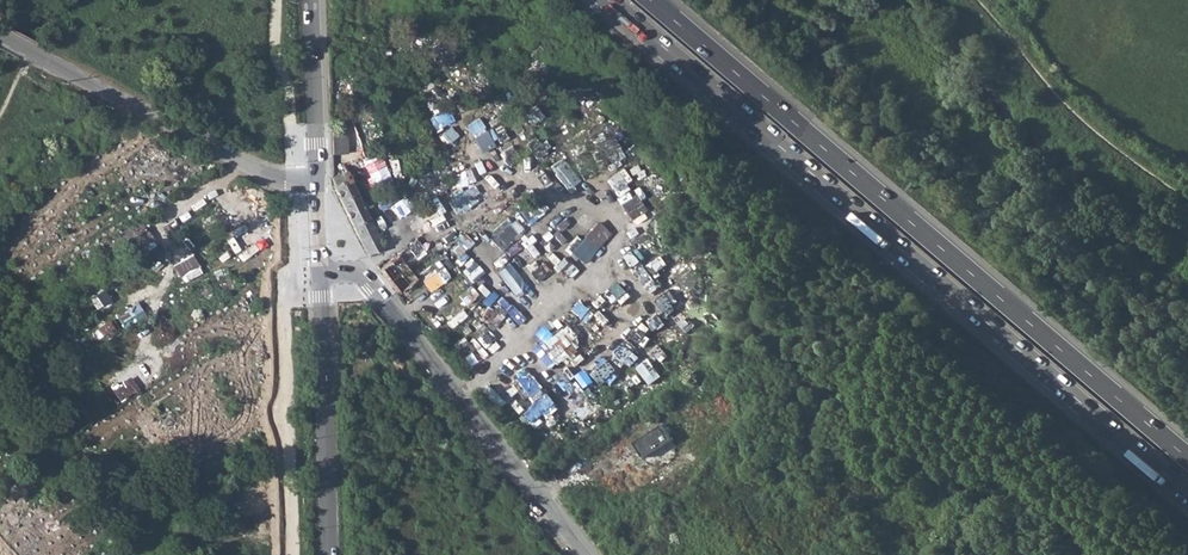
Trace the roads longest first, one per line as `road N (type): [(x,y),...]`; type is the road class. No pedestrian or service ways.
road 1 (trunk): [(607,0),(1187,495)]
road 2 (trunk): [(1187,457),(650,0)]
road 3 (residential): [(321,267),(361,265),(590,554)]
road 4 (residential): [(0,33),(319,201)]
road 5 (tertiary): [(321,267),(330,554)]
road 6 (tertiary): [(310,0),(319,201)]

